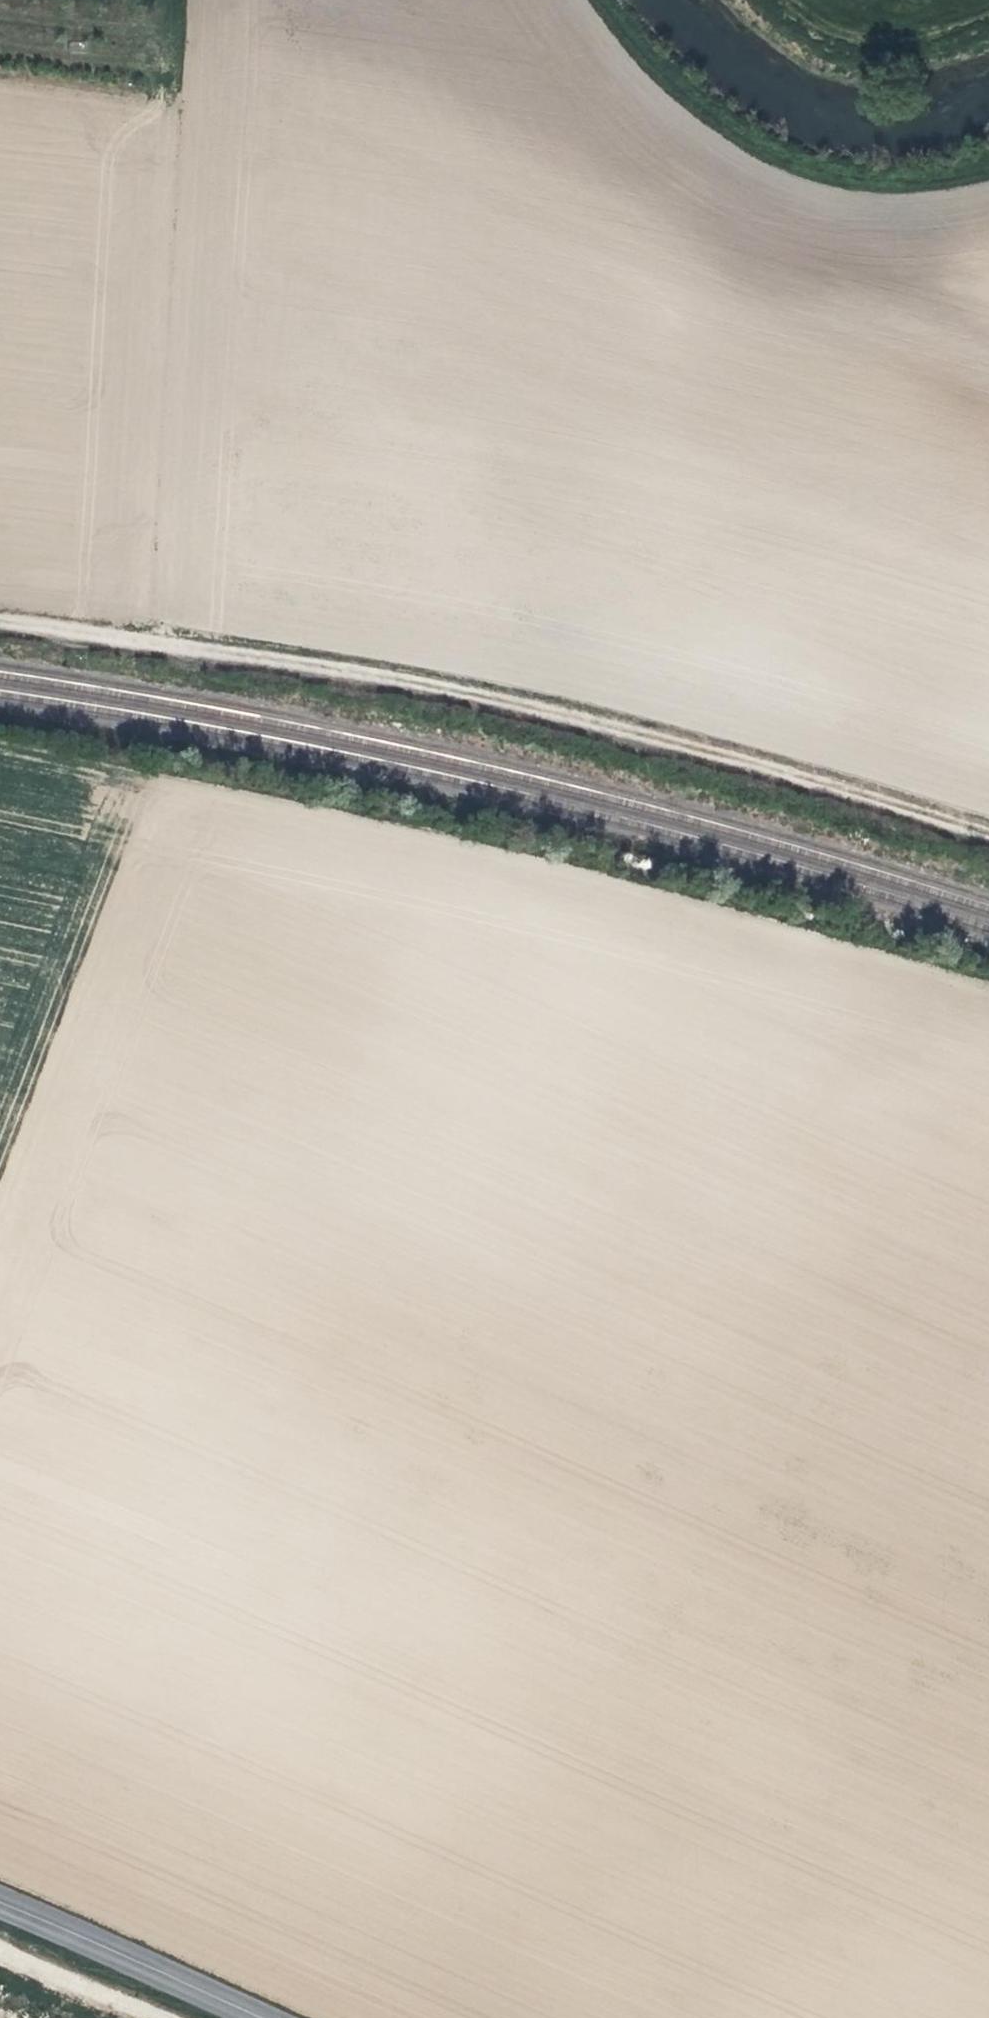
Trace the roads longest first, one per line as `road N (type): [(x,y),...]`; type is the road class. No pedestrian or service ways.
road 1 (track): [(0,622),(366,670),(680,742),(988,835)]
road 2 (tertiary): [(256,2017),(0,1904)]

